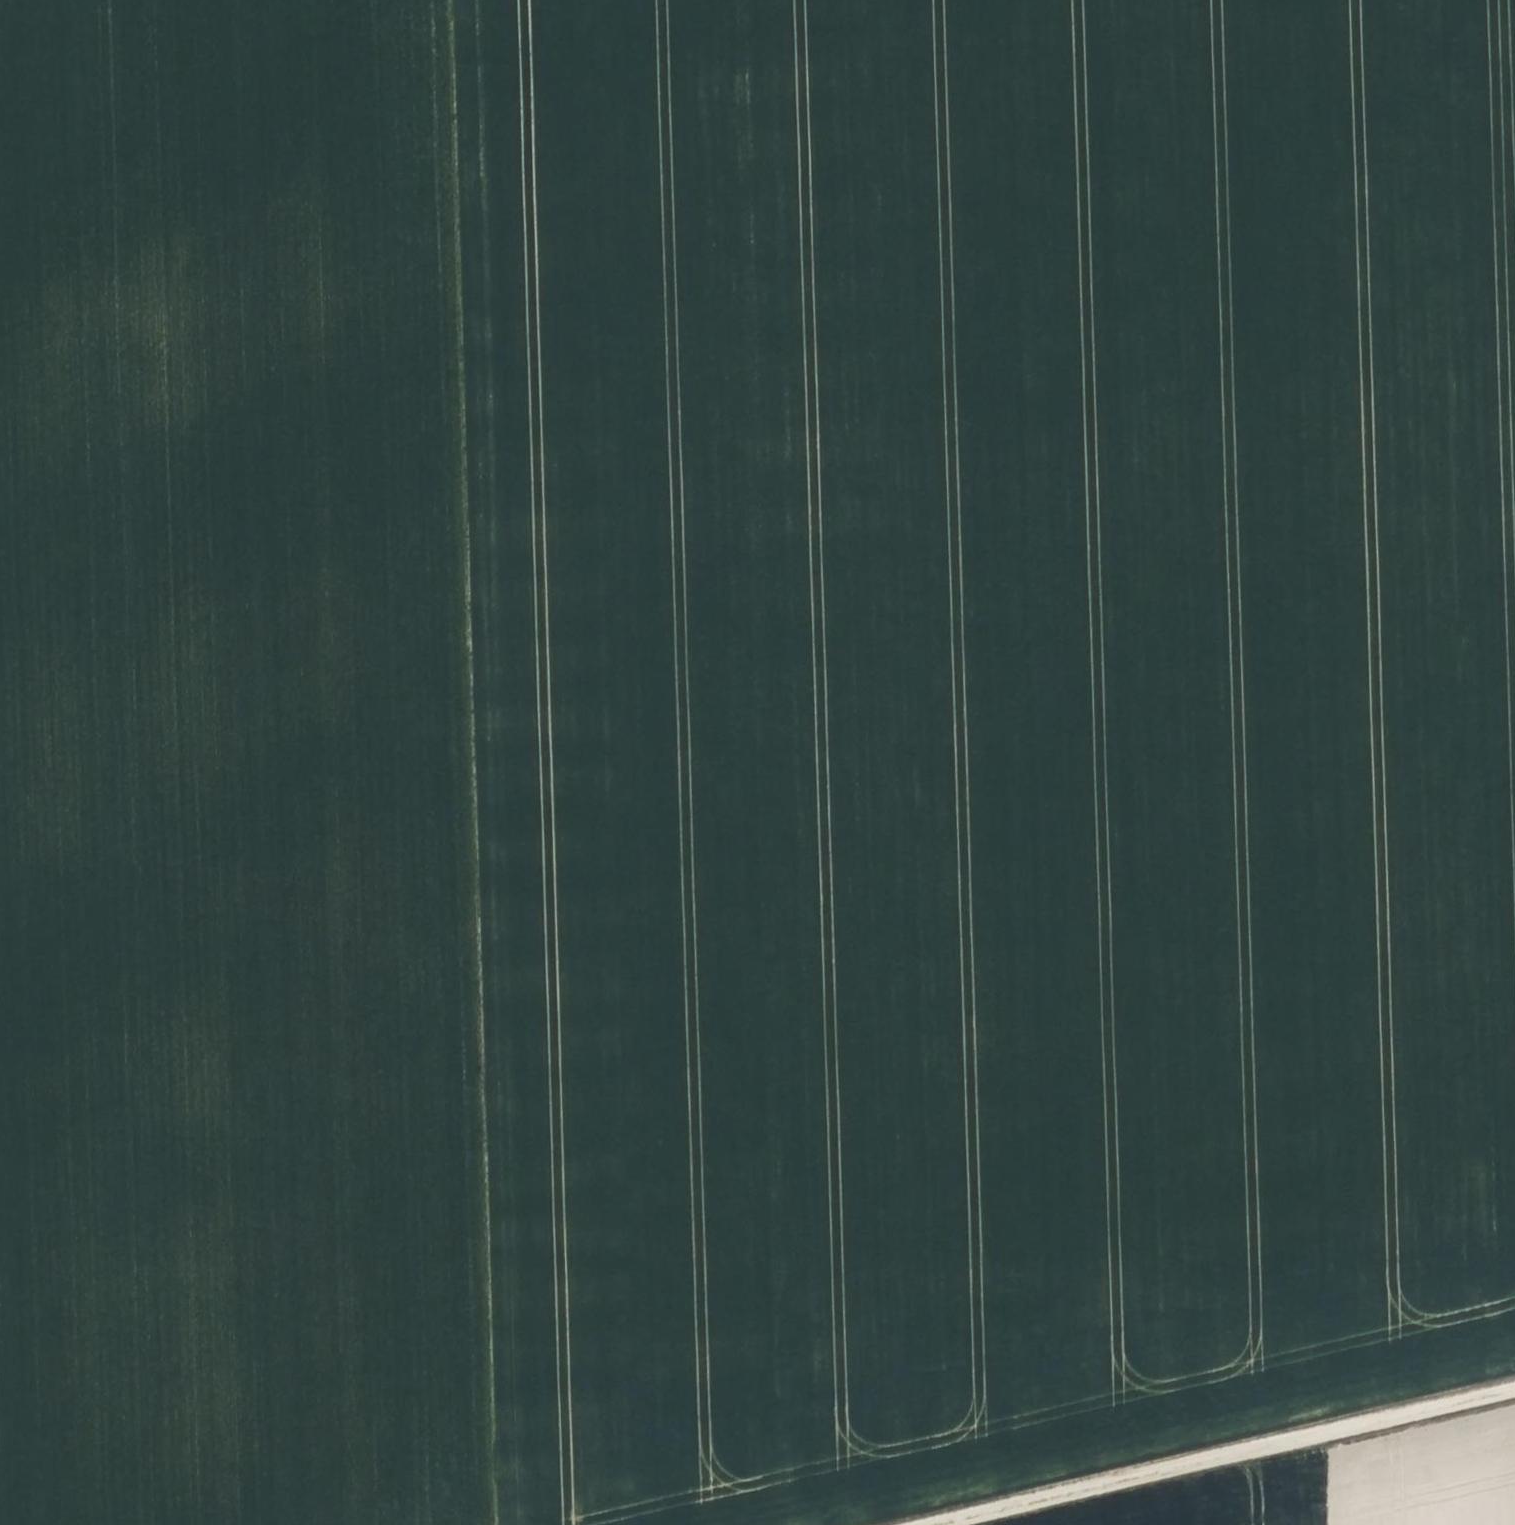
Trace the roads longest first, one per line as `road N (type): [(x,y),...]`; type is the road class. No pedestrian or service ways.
road 1 (track): [(1514,1387),(931,1524)]

